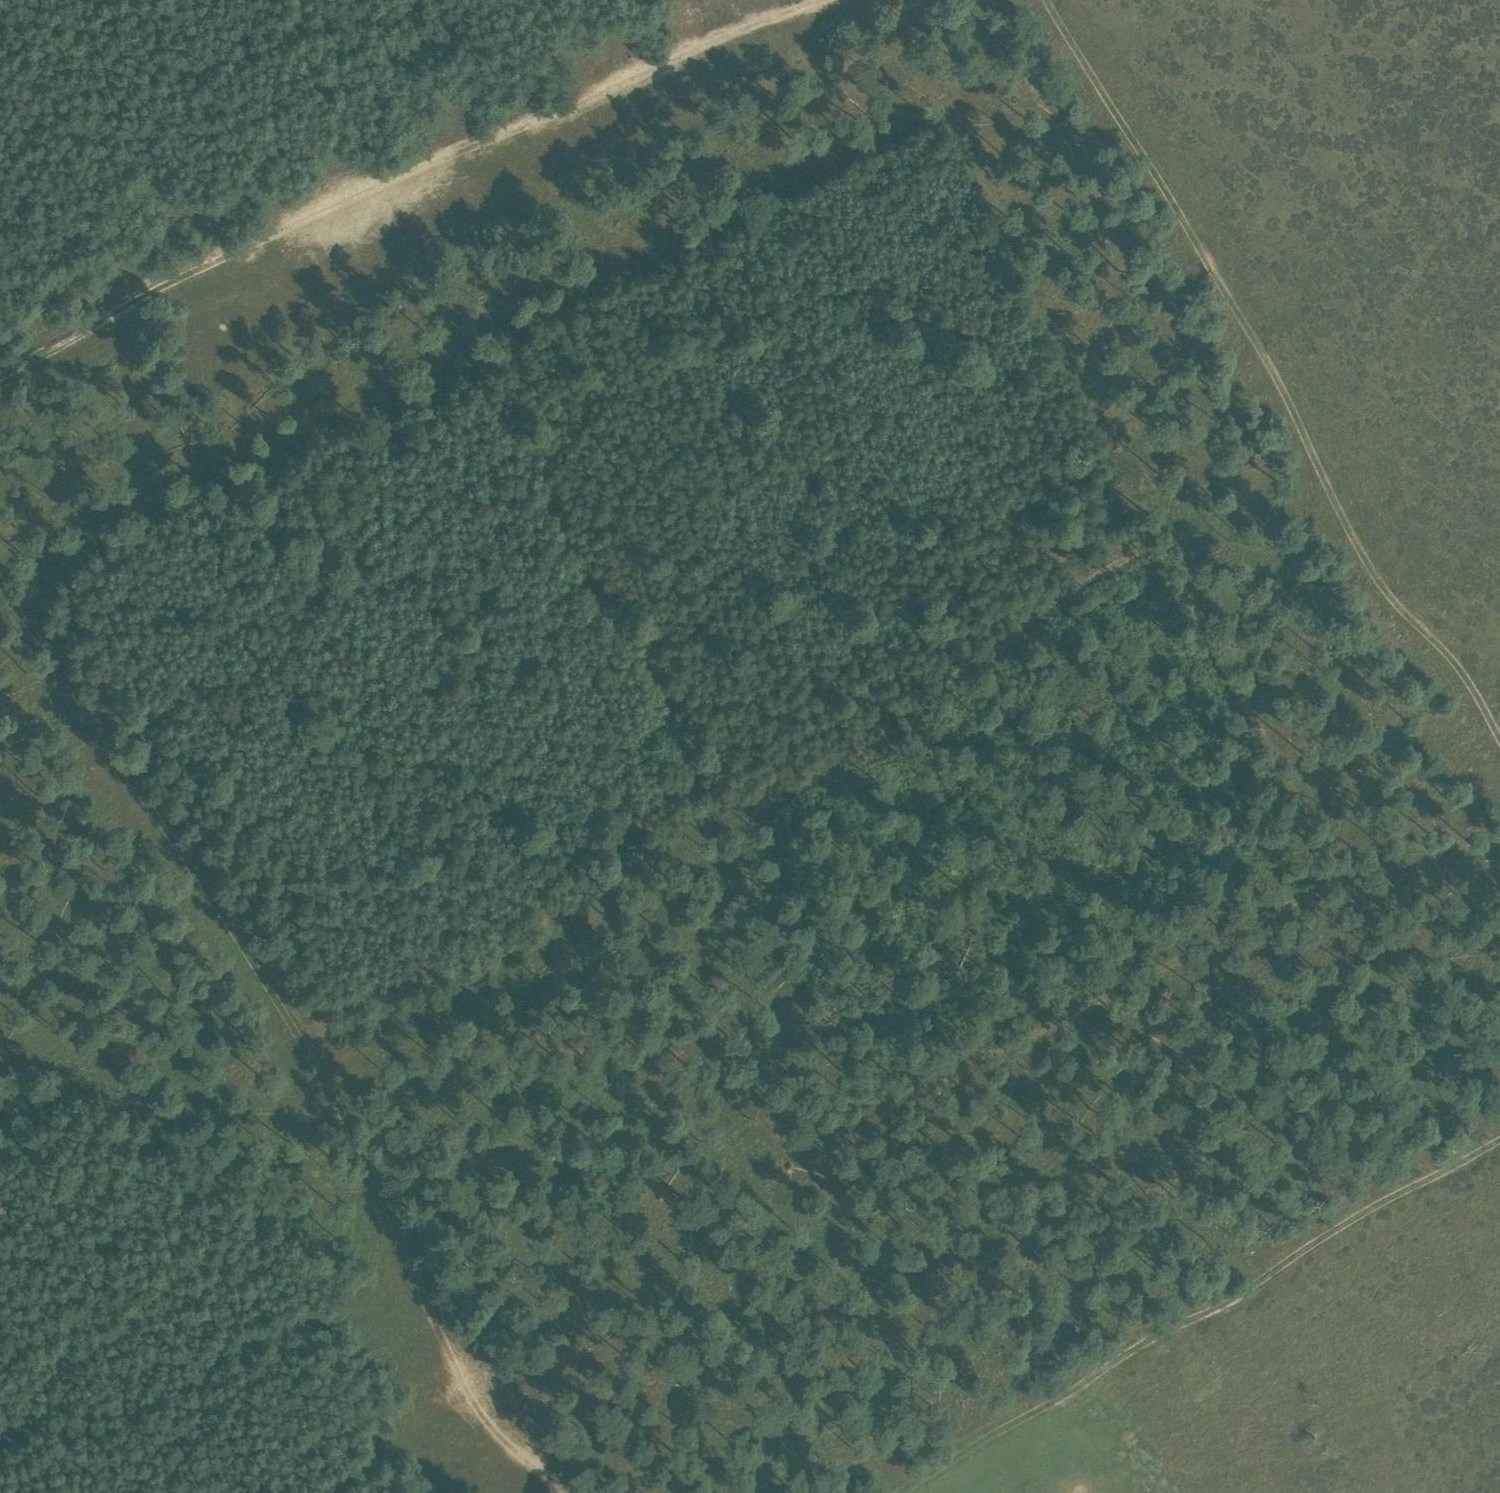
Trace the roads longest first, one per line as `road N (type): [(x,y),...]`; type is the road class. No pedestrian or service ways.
road 1 (track): [(818,0),(639,68),(164,276),(0,372)]
road 2 (track): [(1499,740),(1464,674),(1388,596),(1267,361),(1045,0)]
road 3 (track): [(936,1492),(1499,1135)]

